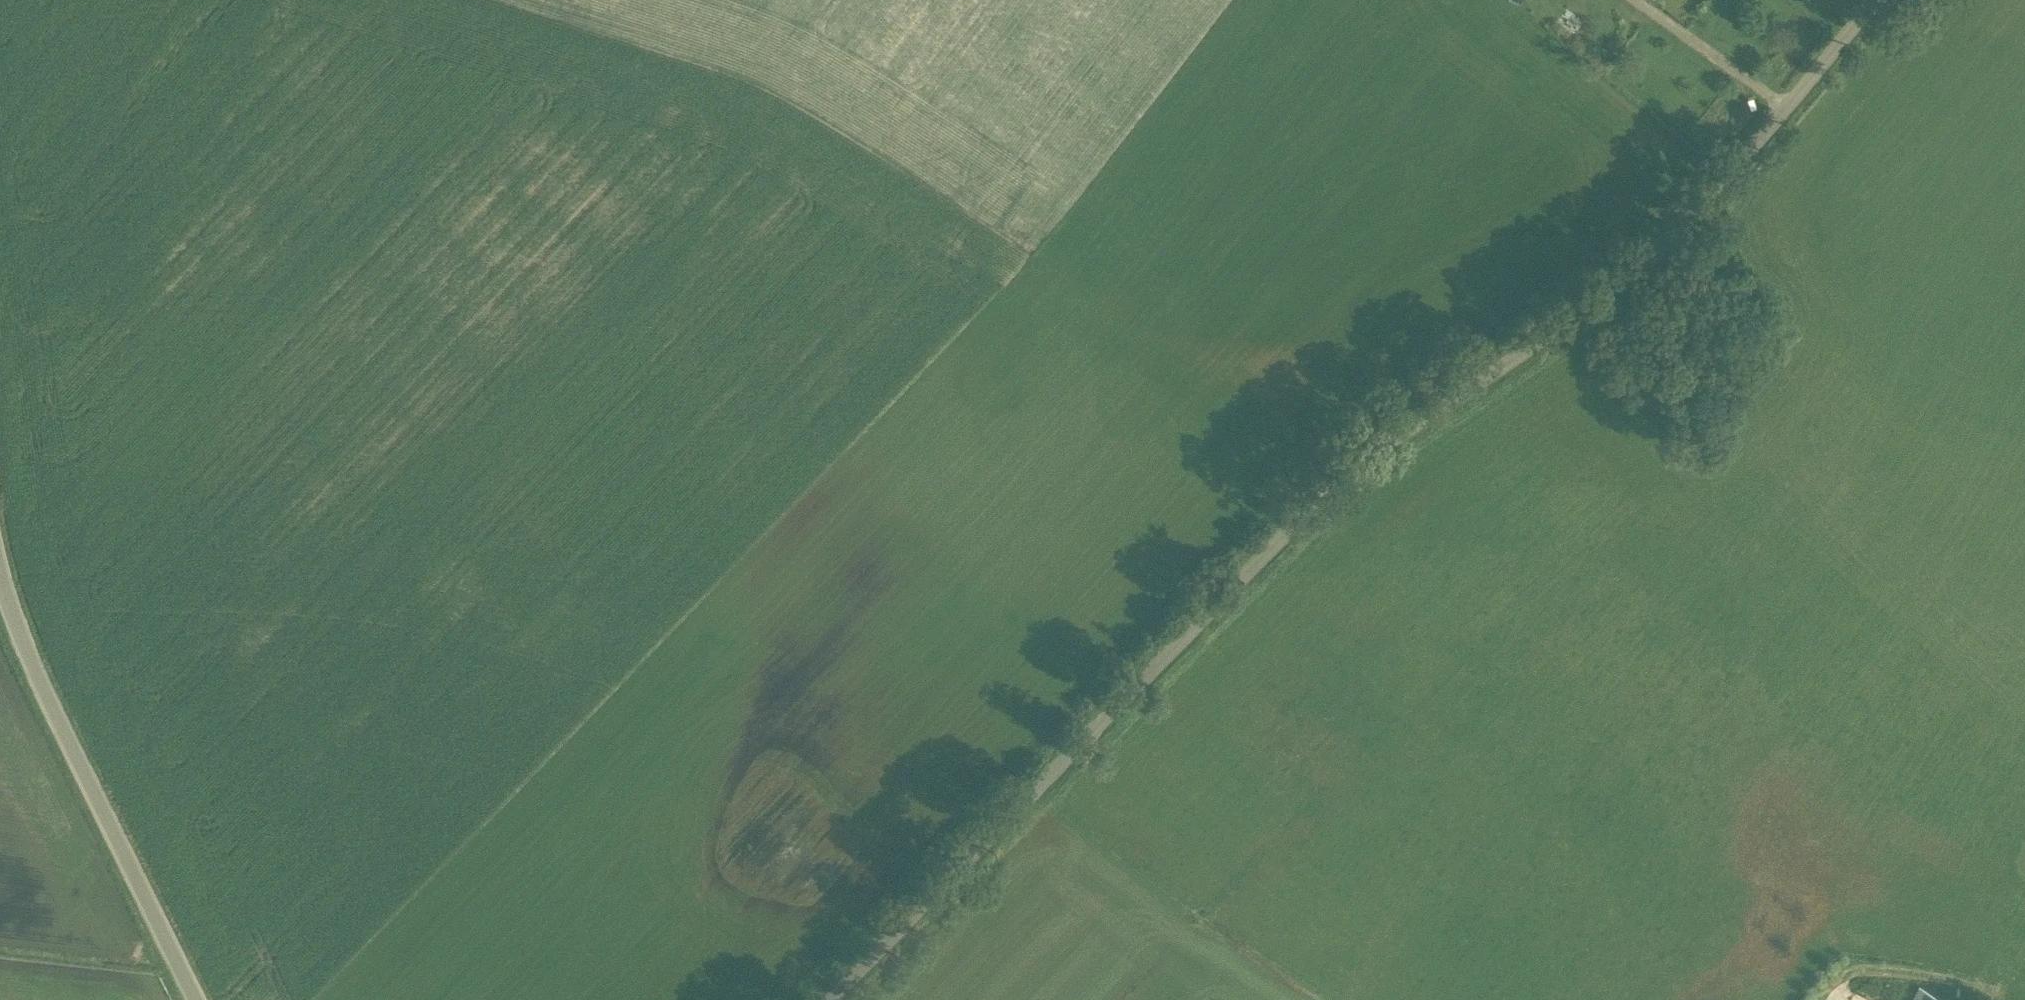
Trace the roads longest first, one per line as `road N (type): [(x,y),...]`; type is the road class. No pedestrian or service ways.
road 1 (unclassified): [(840,999),(1283,535),(1666,236),(1877,0)]
road 2 (unclassified): [(195,999),(20,641),(0,577)]

